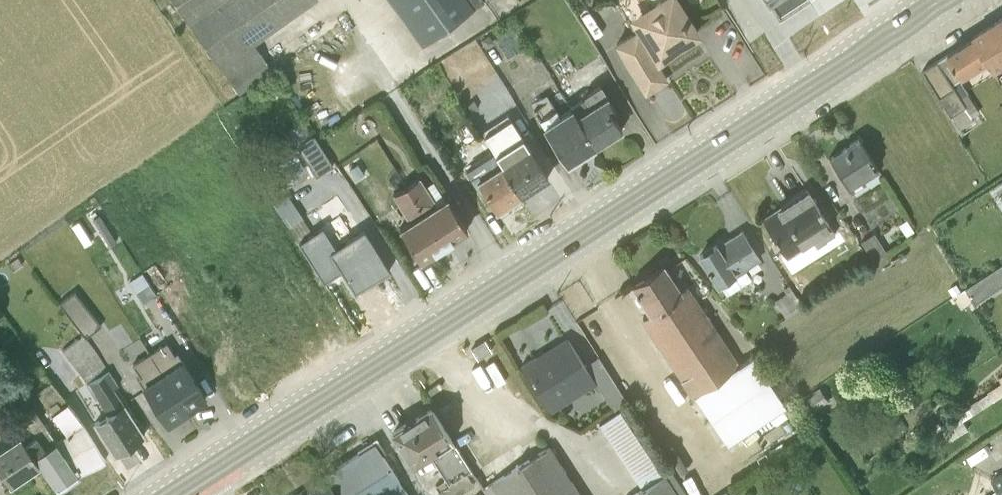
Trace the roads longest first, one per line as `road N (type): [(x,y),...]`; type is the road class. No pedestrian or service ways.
road 1 (primary): [(201,472),(937,0)]

